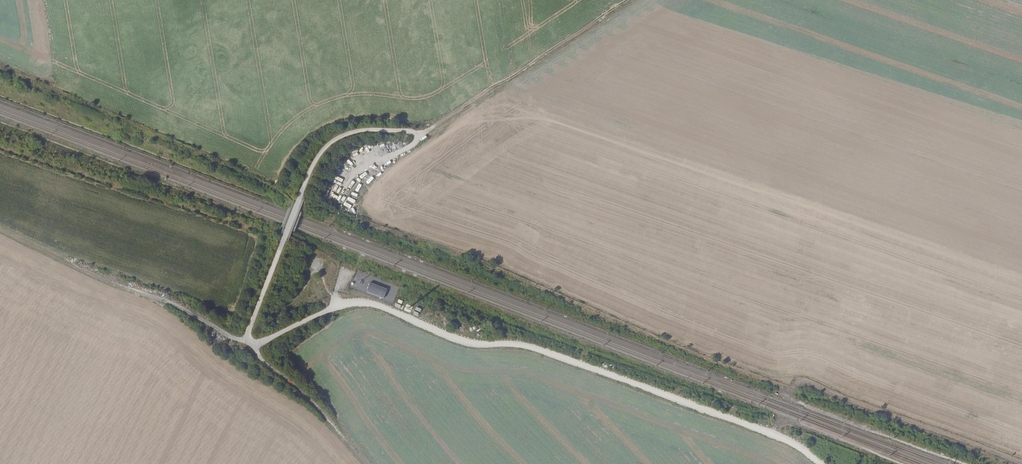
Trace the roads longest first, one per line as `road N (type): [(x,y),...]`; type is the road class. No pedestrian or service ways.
road 1 (track): [(250,348),(360,302),(462,341),(530,347),(771,433),(821,463)]
road 2 (primary): [(444,0),(453,42),(521,206),(708,463)]
road 3 (track): [(369,463),(243,342),(161,297),(86,273),(0,229)]
road 4 (track): [(342,191),(417,134),(340,136),(315,161),(298,204)]
road 5 (track): [(628,0),(417,134)]

